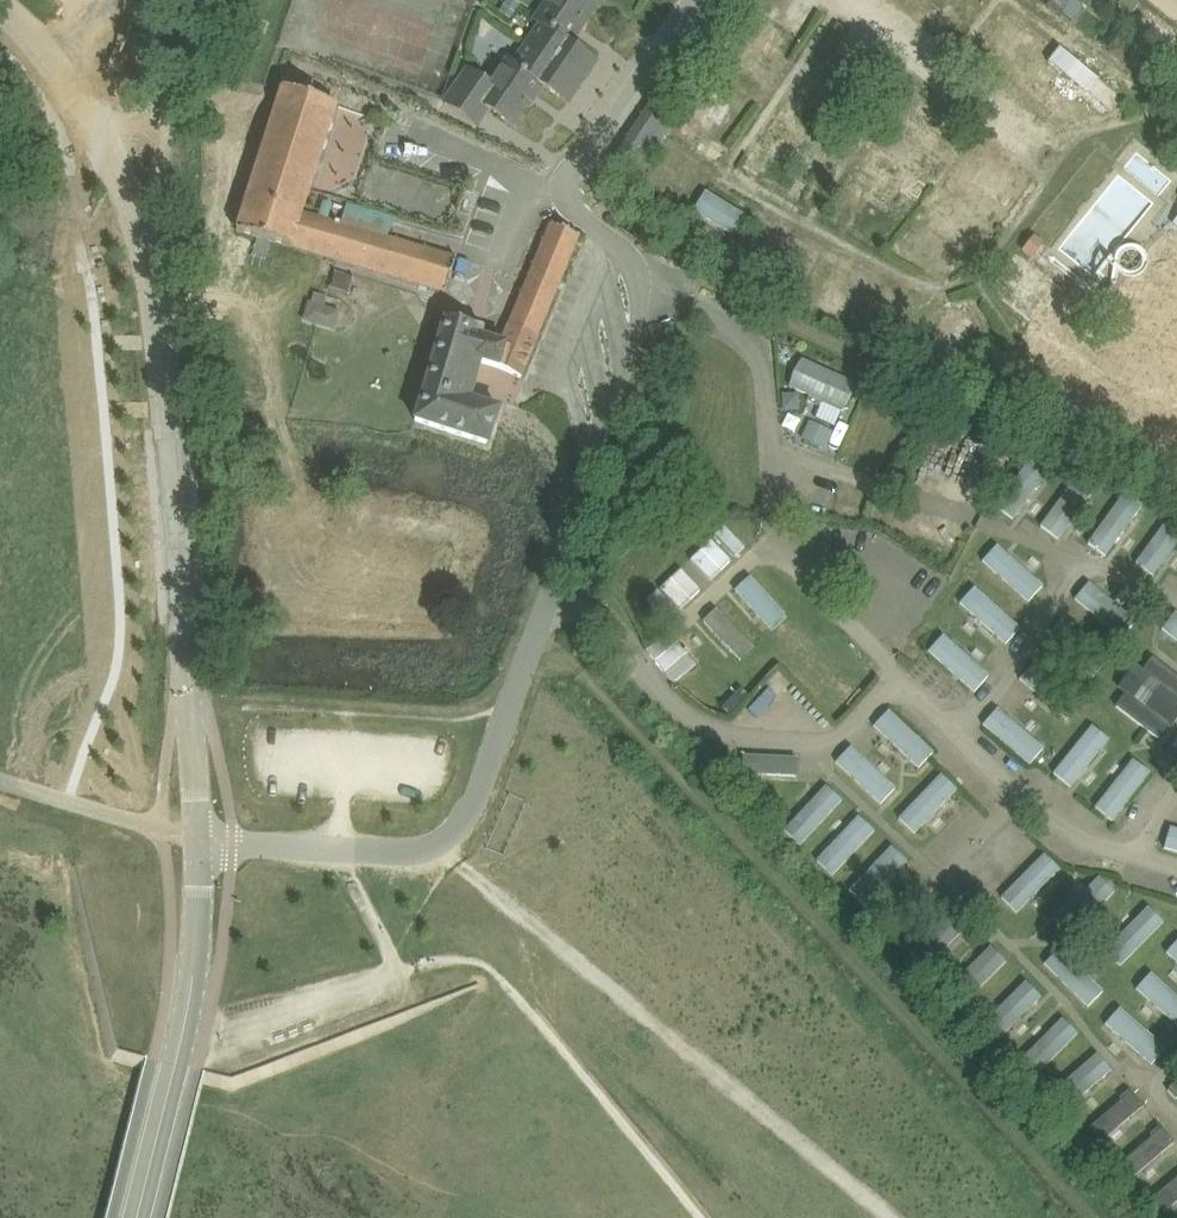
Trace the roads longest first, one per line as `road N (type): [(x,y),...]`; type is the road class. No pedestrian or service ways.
road 1 (tertiary): [(200,837),(163,359),(143,220),(79,87),(0,6)]
road 2 (track): [(440,845),(892,1217)]
road 3 (tertiary): [(140,1217),(198,955),(200,837)]

